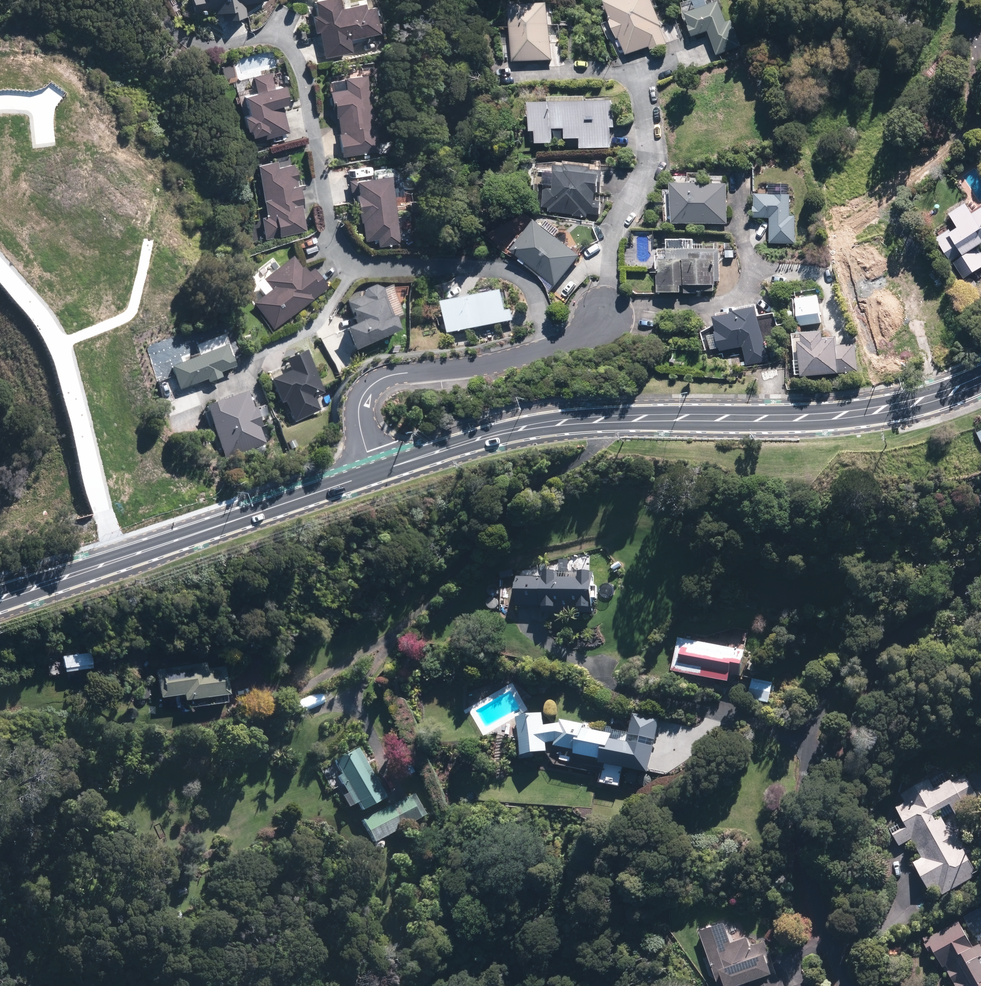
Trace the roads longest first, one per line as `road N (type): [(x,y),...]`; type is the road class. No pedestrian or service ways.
road 1 (secondary): [(980,378),(860,413),(523,428),(378,472)]
road 2 (residential): [(831,985),(803,876),(795,795),(811,734),(909,632),(980,575)]
road 3 (secondary): [(378,472),(0,599)]
road 4 (residential): [(602,314),(589,334),(551,350),(372,384),(359,421),(378,472)]
road 5 (unknown): [(112,562),(61,366),(42,319),(0,269)]

